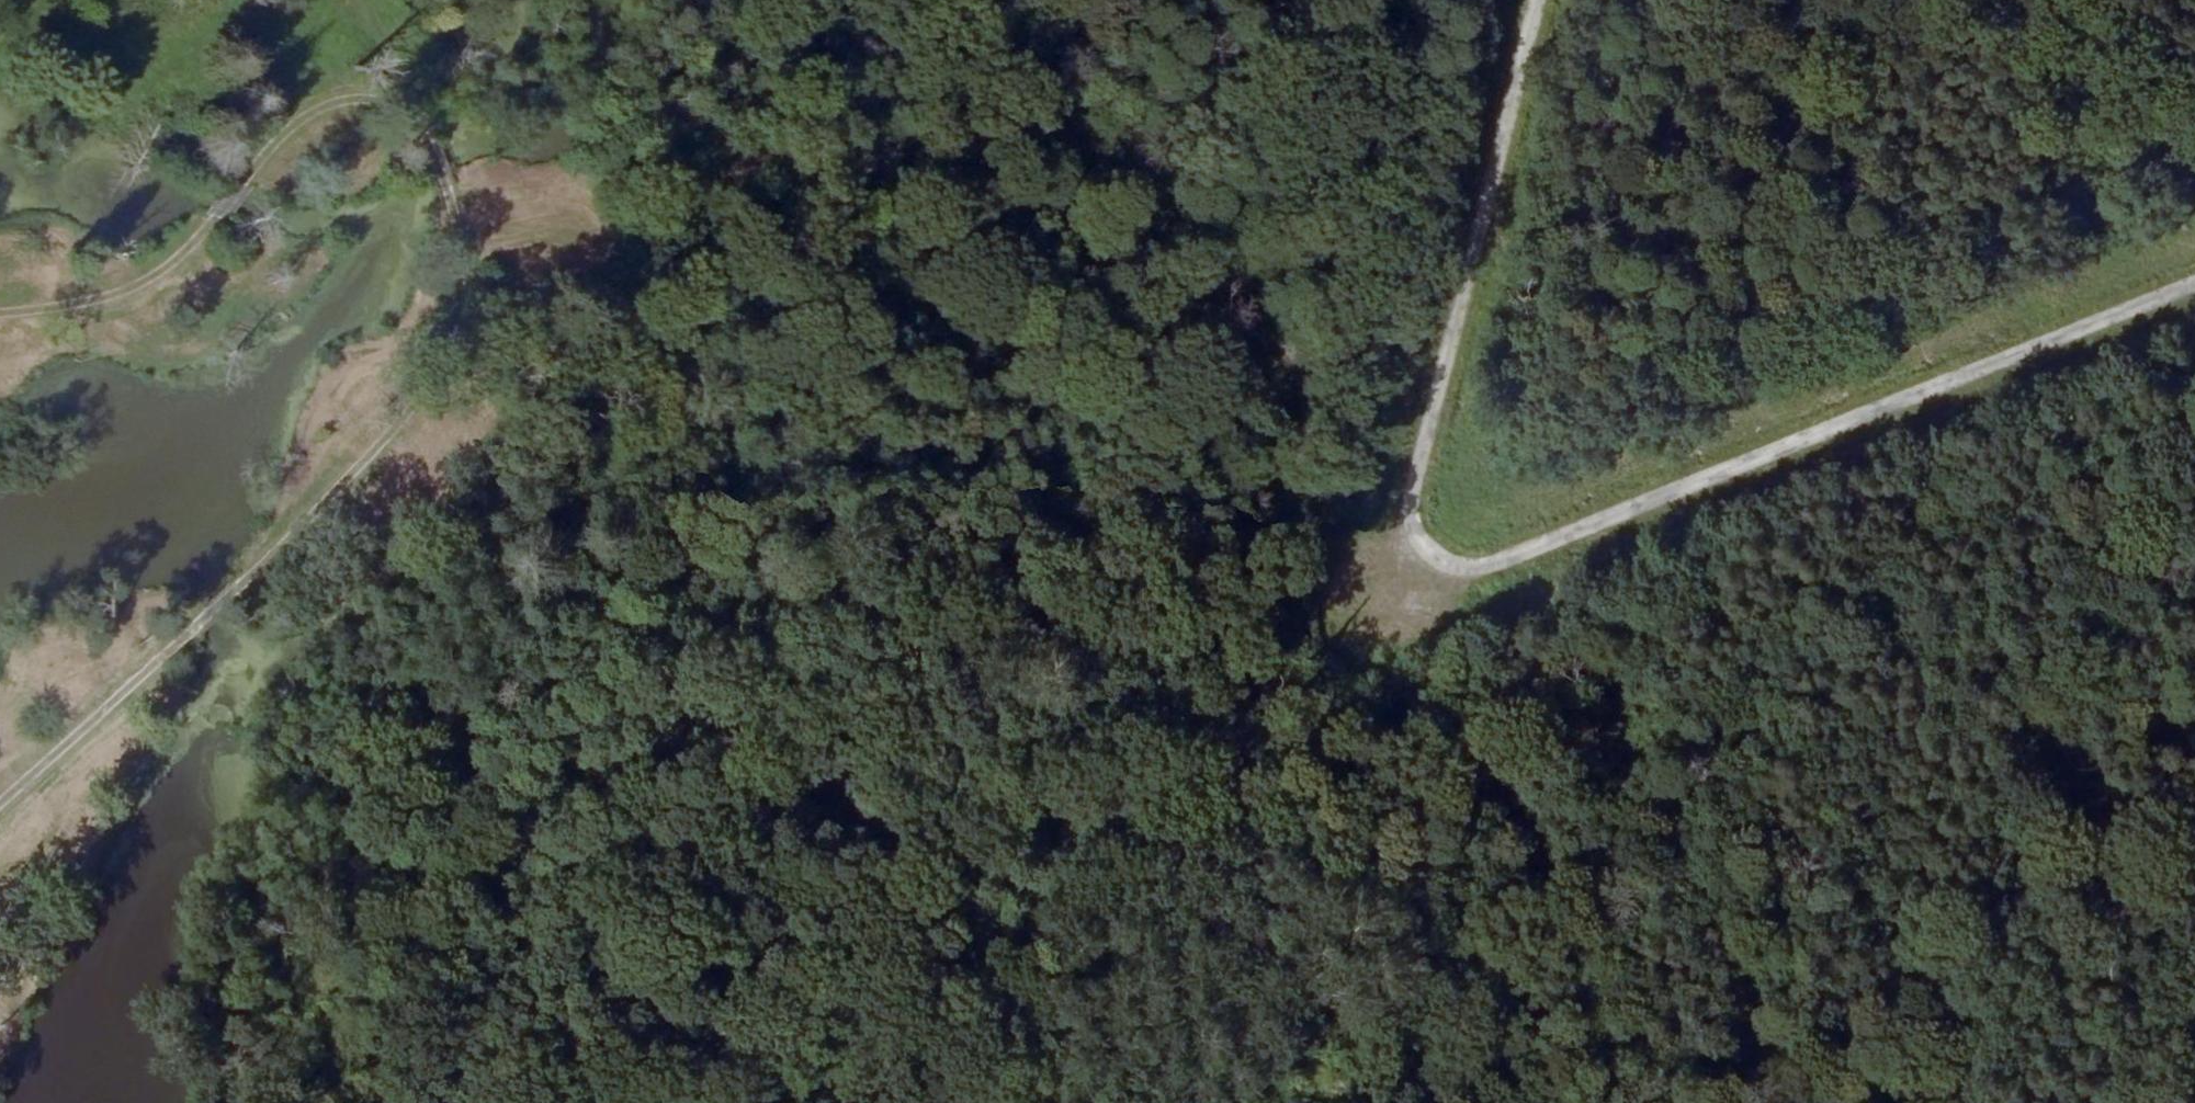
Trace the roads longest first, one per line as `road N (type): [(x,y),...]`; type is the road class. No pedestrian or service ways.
road 1 (unclassified): [(2194,283),(1517,554),(1428,575),(1401,552),(1401,511),(1531,0)]
road 2 (unclassified): [(0,316),(89,305),(133,287),(178,255),(267,144),(337,101),(361,99),(398,112),(439,192),(450,285),(411,398),(264,558),(0,799)]

